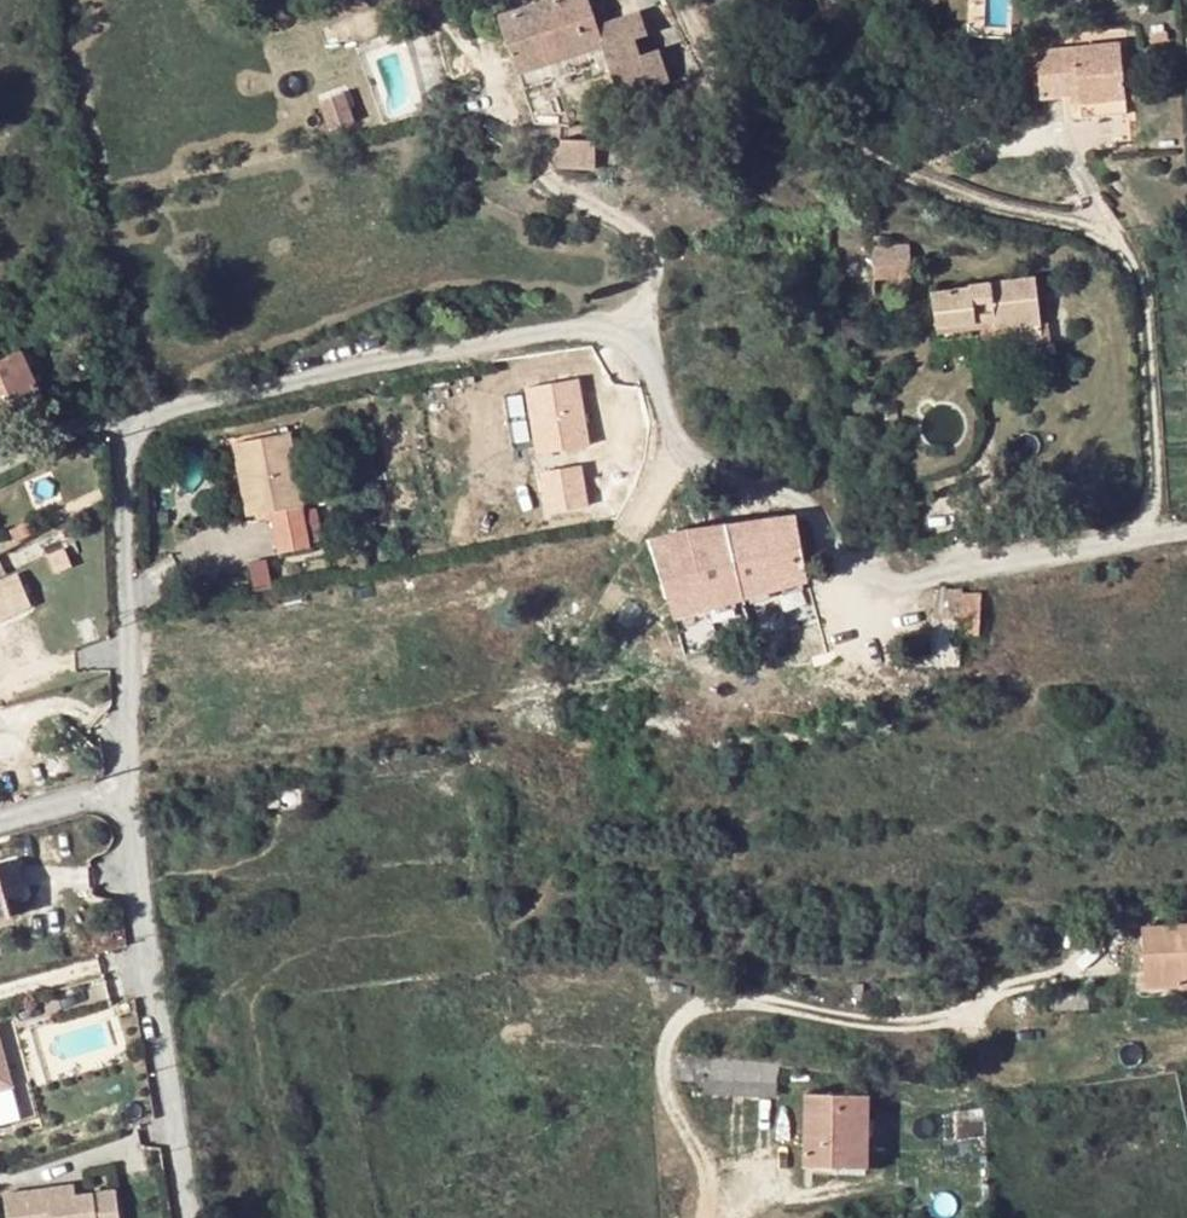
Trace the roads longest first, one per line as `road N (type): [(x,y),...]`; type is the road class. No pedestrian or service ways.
road 1 (unclassified): [(1113,543),(891,590),(874,586),(810,509),(730,483),(690,458),(673,438),(643,354),(607,329),(496,338),(156,412),(130,435),(120,468),(124,789)]
road 2 (track): [(681,0),(721,69),(755,104),(969,199),(1083,228),(1125,256)]
road 3 (track): [(577,326),(637,309),(651,285),(647,240),(544,173),(488,70),(432,0)]
road 4 (unclassified): [(1059,132),(1138,284),(1144,317),(1154,487),(1137,526),(1113,543)]
road 5 (residential): [(124,789),(144,969),(189,1217)]
road 6 (residential): [(0,821),(124,789)]

